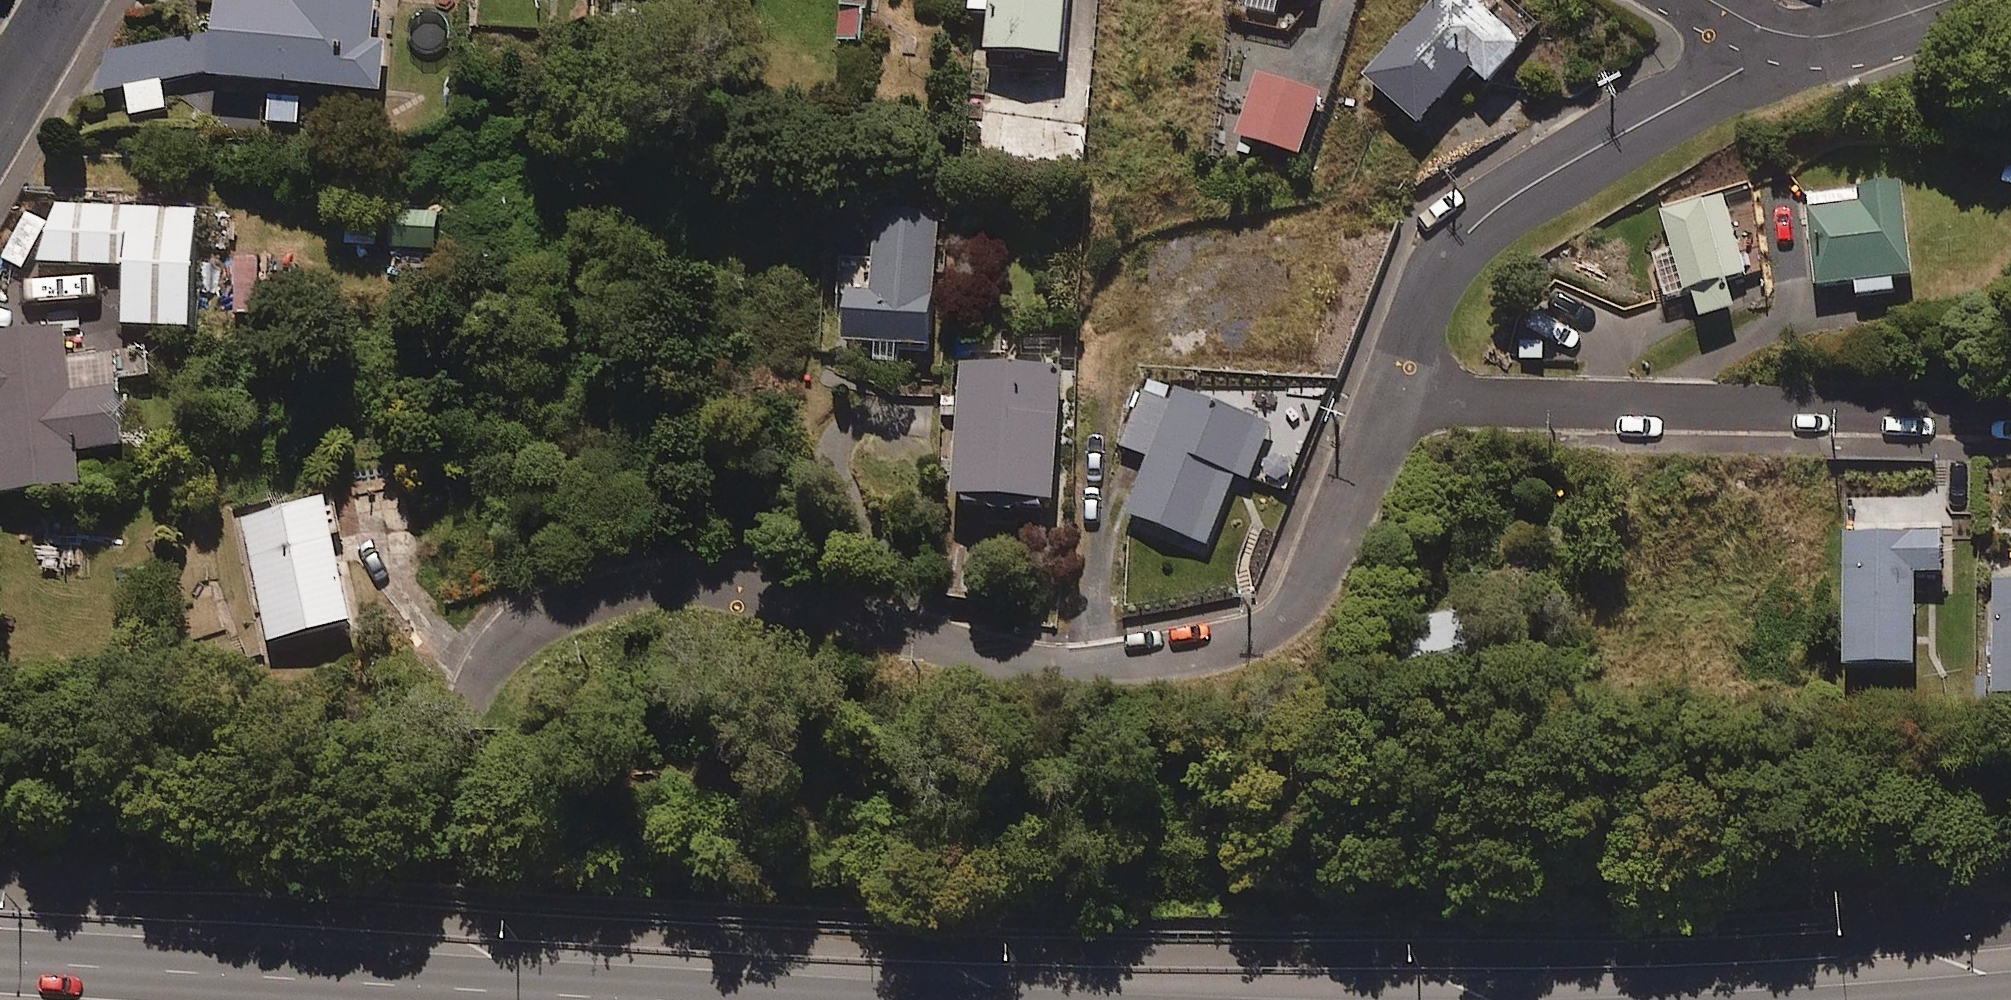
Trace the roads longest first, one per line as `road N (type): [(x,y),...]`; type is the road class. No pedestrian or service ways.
road 1 (track): [(114,767),(1414,830),(1869,847),(2010,840)]
road 2 (residential): [(484,663),(546,611),(694,577),(769,587),(987,656),(1046,663),(1126,662),(1248,642),(1276,627),(1320,577),(1393,403)]
road 3 (trunk): [(0,961),(710,999)]
road 4 (residential): [(1393,403),(2010,413)]
road 5 (residential): [(1393,403),(1445,265),(1482,219),(1551,168),(1739,73),(1832,35)]
road 6 (residential): [(1832,35),(1766,29),(1710,0)]
road 7 (residential): [(63,0),(0,108)]

